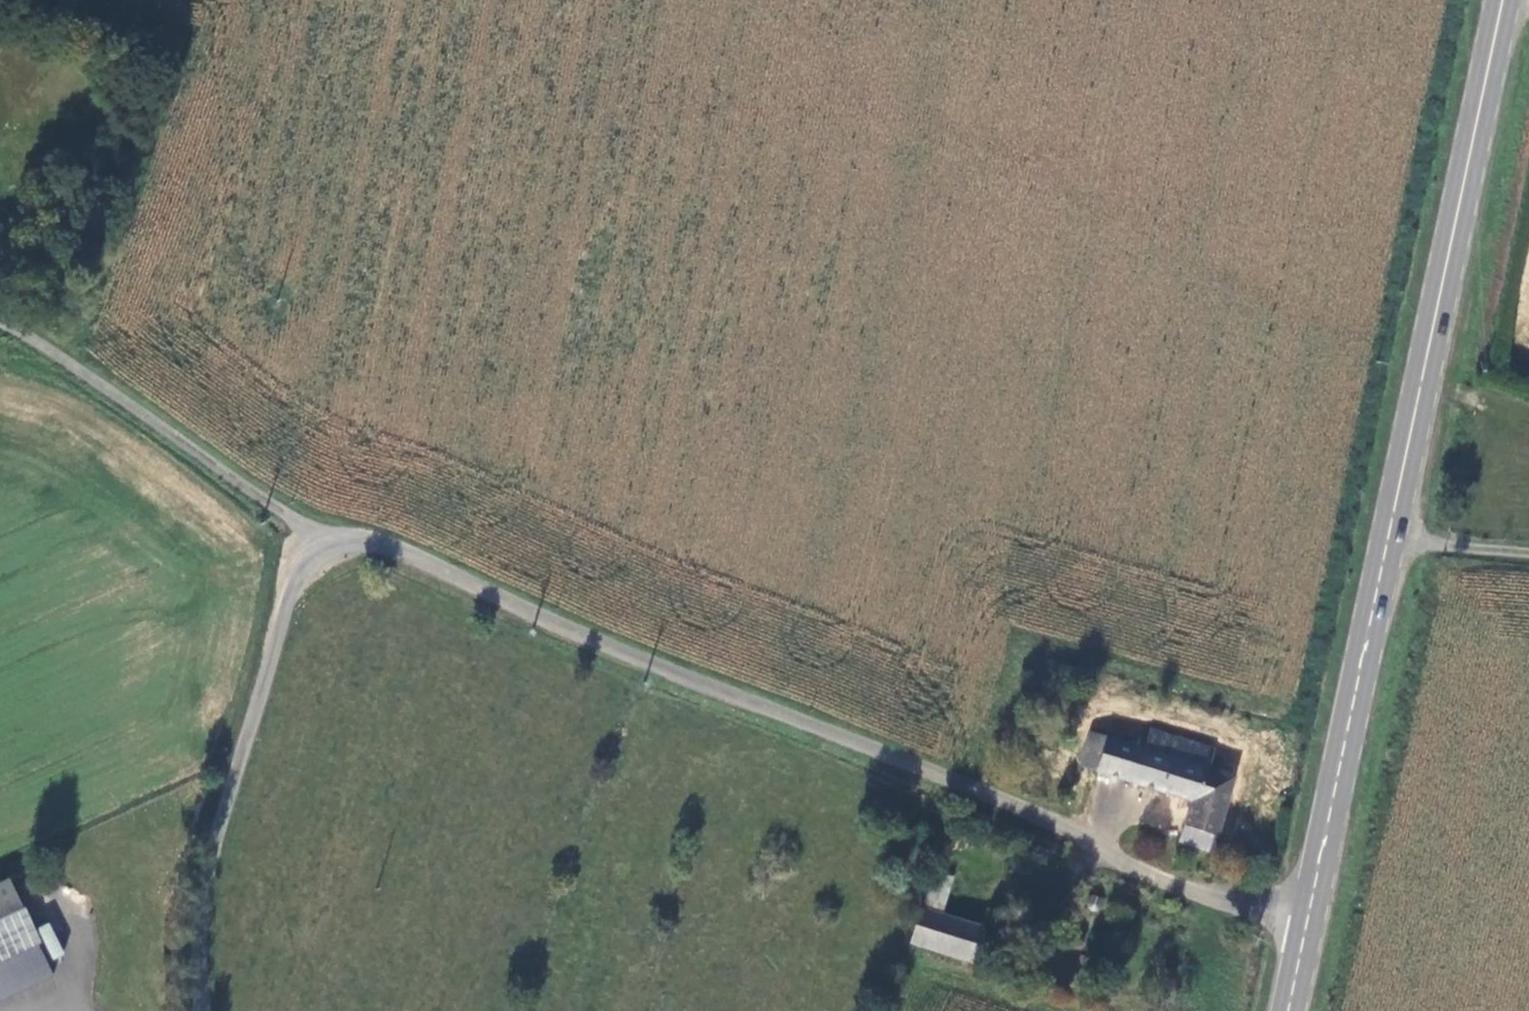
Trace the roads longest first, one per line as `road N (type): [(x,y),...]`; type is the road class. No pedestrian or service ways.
road 1 (unclassified): [(1306,924),(1158,880),(1077,831),(585,636),(389,547),(361,540),(325,545)]
road 2 (secondary): [(1501,0),(1306,924)]
road 3 (unclassified): [(325,545),(305,563),(285,608),(212,856),(200,908),(202,1010)]
road 4 (unclassified): [(325,545),(0,326)]

